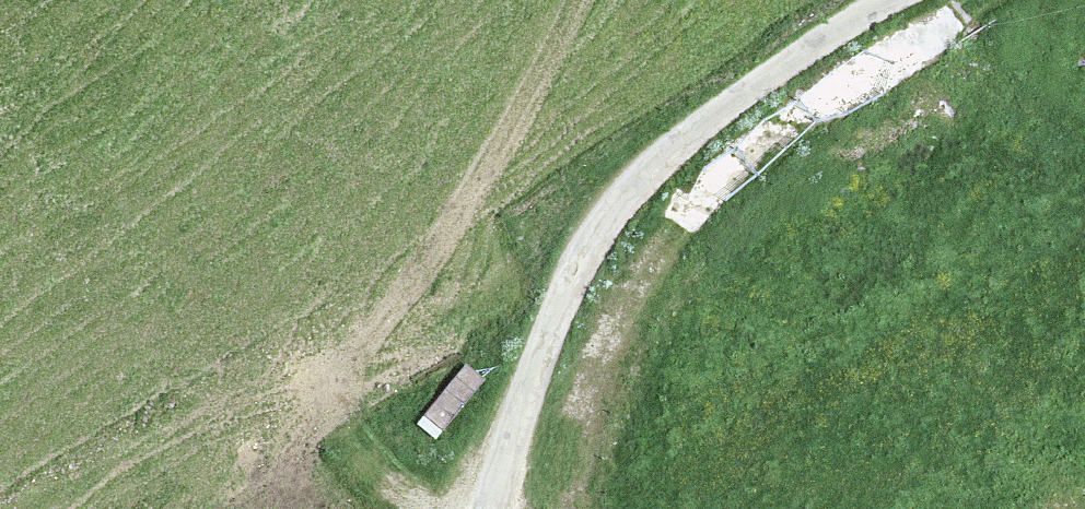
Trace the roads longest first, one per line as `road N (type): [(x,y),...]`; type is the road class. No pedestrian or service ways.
road 1 (unclassified): [(891,0),(734,101),(624,199),(572,278),(490,508)]
road 2 (track): [(415,508),(377,480),(356,446),(345,414),(353,376),(371,337),(501,156),(585,0)]
road 3 (track): [(997,0),(975,22),(1010,99),(1084,140)]

